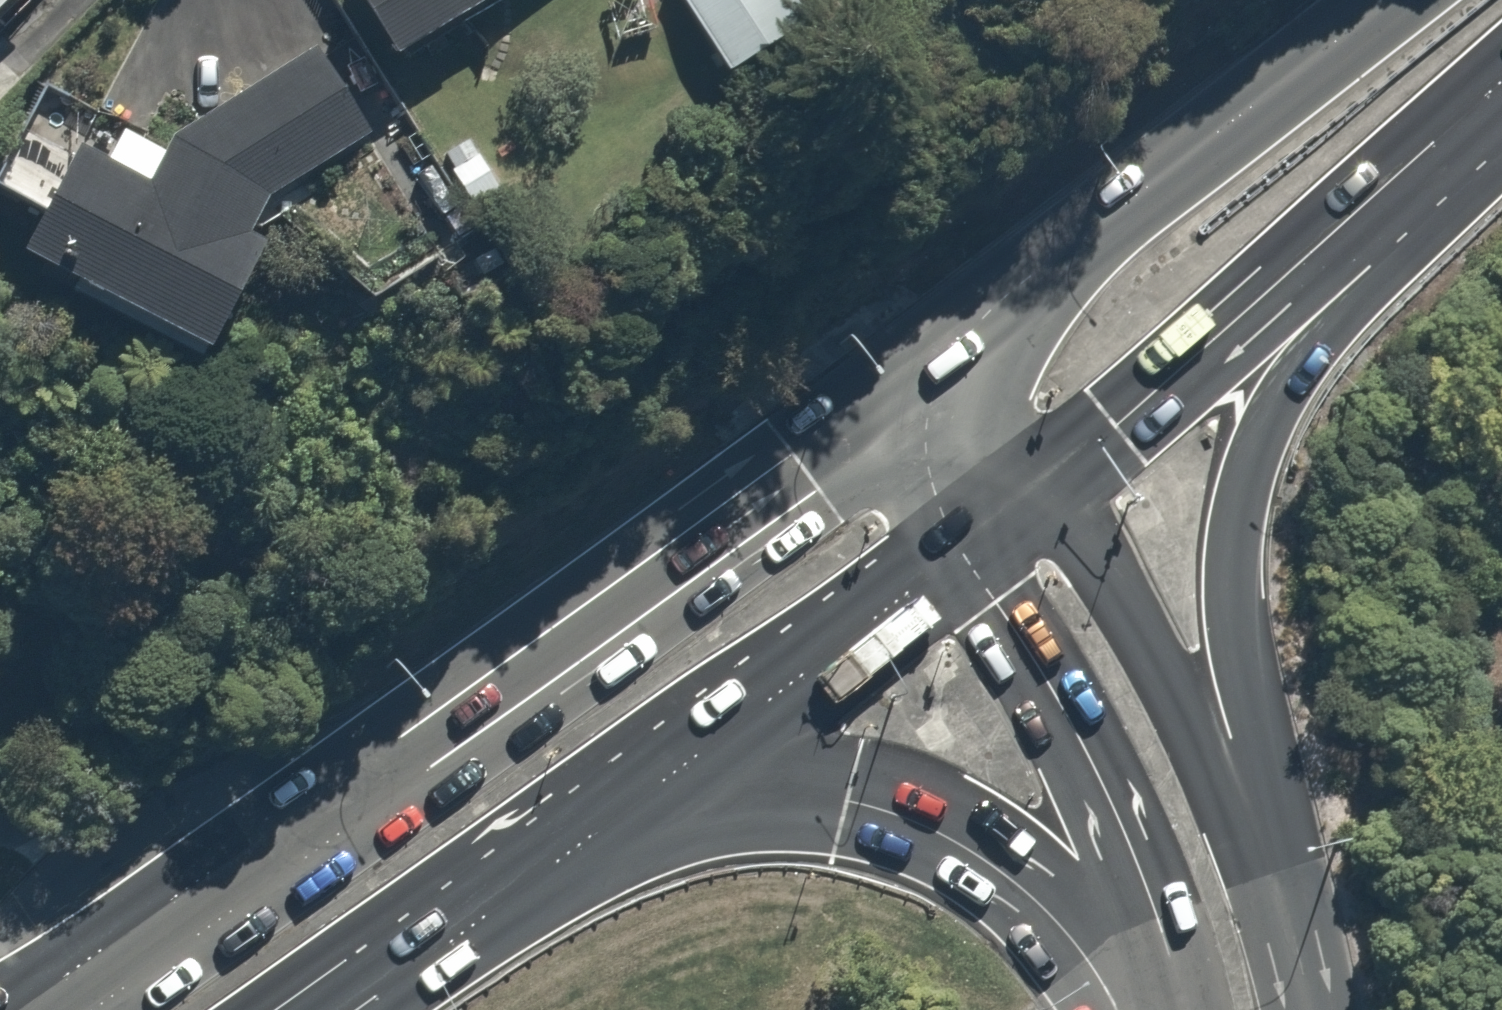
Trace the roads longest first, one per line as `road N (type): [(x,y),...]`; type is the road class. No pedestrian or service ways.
road 1 (trunk): [(29,1009),(921,375)]
road 2 (trunk): [(921,375),(1392,0)]
road 3 (trunk): [(1161,971),(1034,869),(973,833),(920,815),(739,789),(611,802)]
road 4 (trunk): [(1353,220),(1270,412),(1246,491),(1225,647),(1222,780)]
road 5 (secondary): [(1161,971),(1090,767),(1047,685),(958,551)]
road 6 (trunk): [(958,551),(611,802)]
road 7 (trunk): [(1353,220),(1044,482)]
road 8 (trunk): [(611,802),(319,1009)]
road 9 (secondary): [(1044,482),(1127,590),(1222,780)]
road 10 (secondary): [(1222,780),(1277,893),(1308,1009)]
road 11 (trunk): [(1501,93),(1353,220)]
road 12 (secondary): [(958,551),(931,472),(921,375)]
road 13 (secondary): [(921,375),(988,423),(1044,482)]

